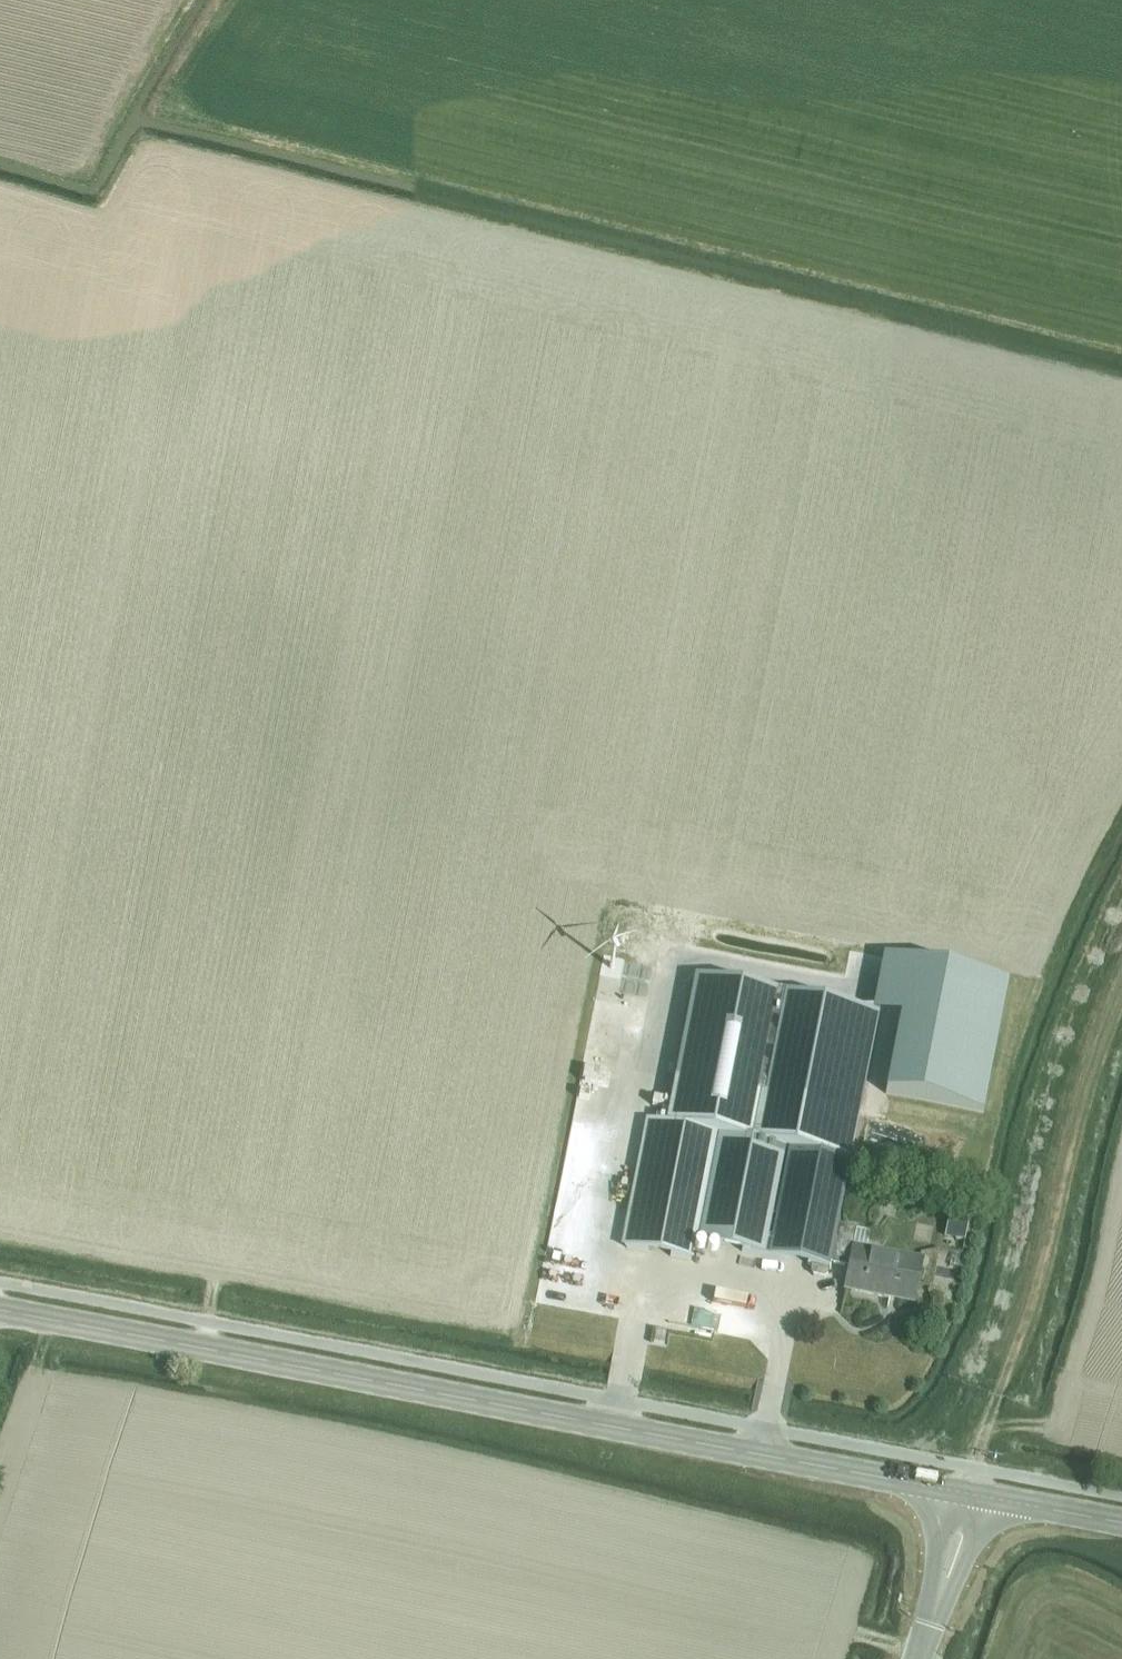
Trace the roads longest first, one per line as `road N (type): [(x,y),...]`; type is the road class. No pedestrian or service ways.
road 1 (secondary): [(974,1494),(0,1309)]
road 2 (track): [(1121,968),(1096,1019),(1058,1197),(978,1467)]
road 3 (secondary): [(1121,1523),(974,1494)]

